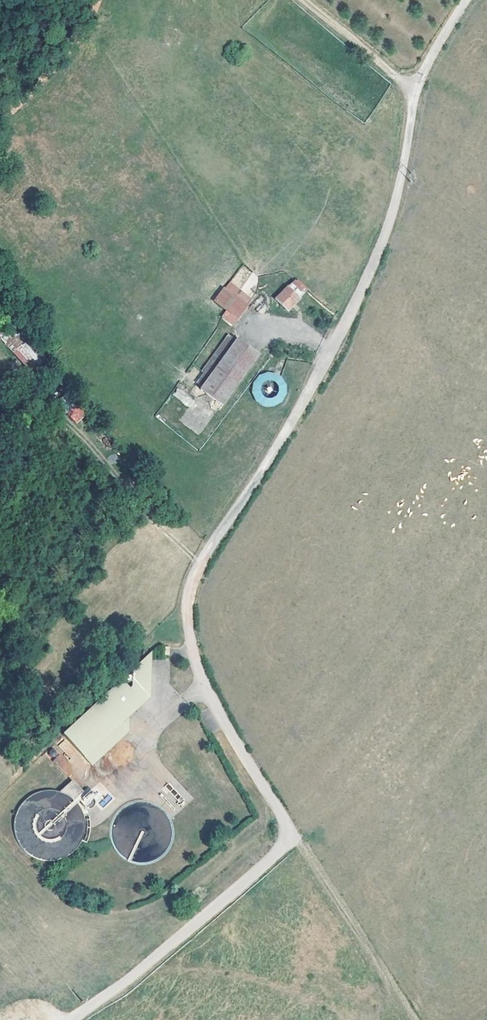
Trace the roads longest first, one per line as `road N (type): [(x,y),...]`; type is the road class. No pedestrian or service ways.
road 1 (track): [(188,604),(206,556),(296,412),(367,279),(396,198),(416,92)]
road 2 (unclassified): [(74,1019),(118,991),(285,843),(282,819),(200,674),(188,604)]
road 3 (track): [(411,1019),(285,834)]
road 4 (track): [(100,0),(69,51),(0,120)]
road 5 (track): [(416,92),(299,0)]

